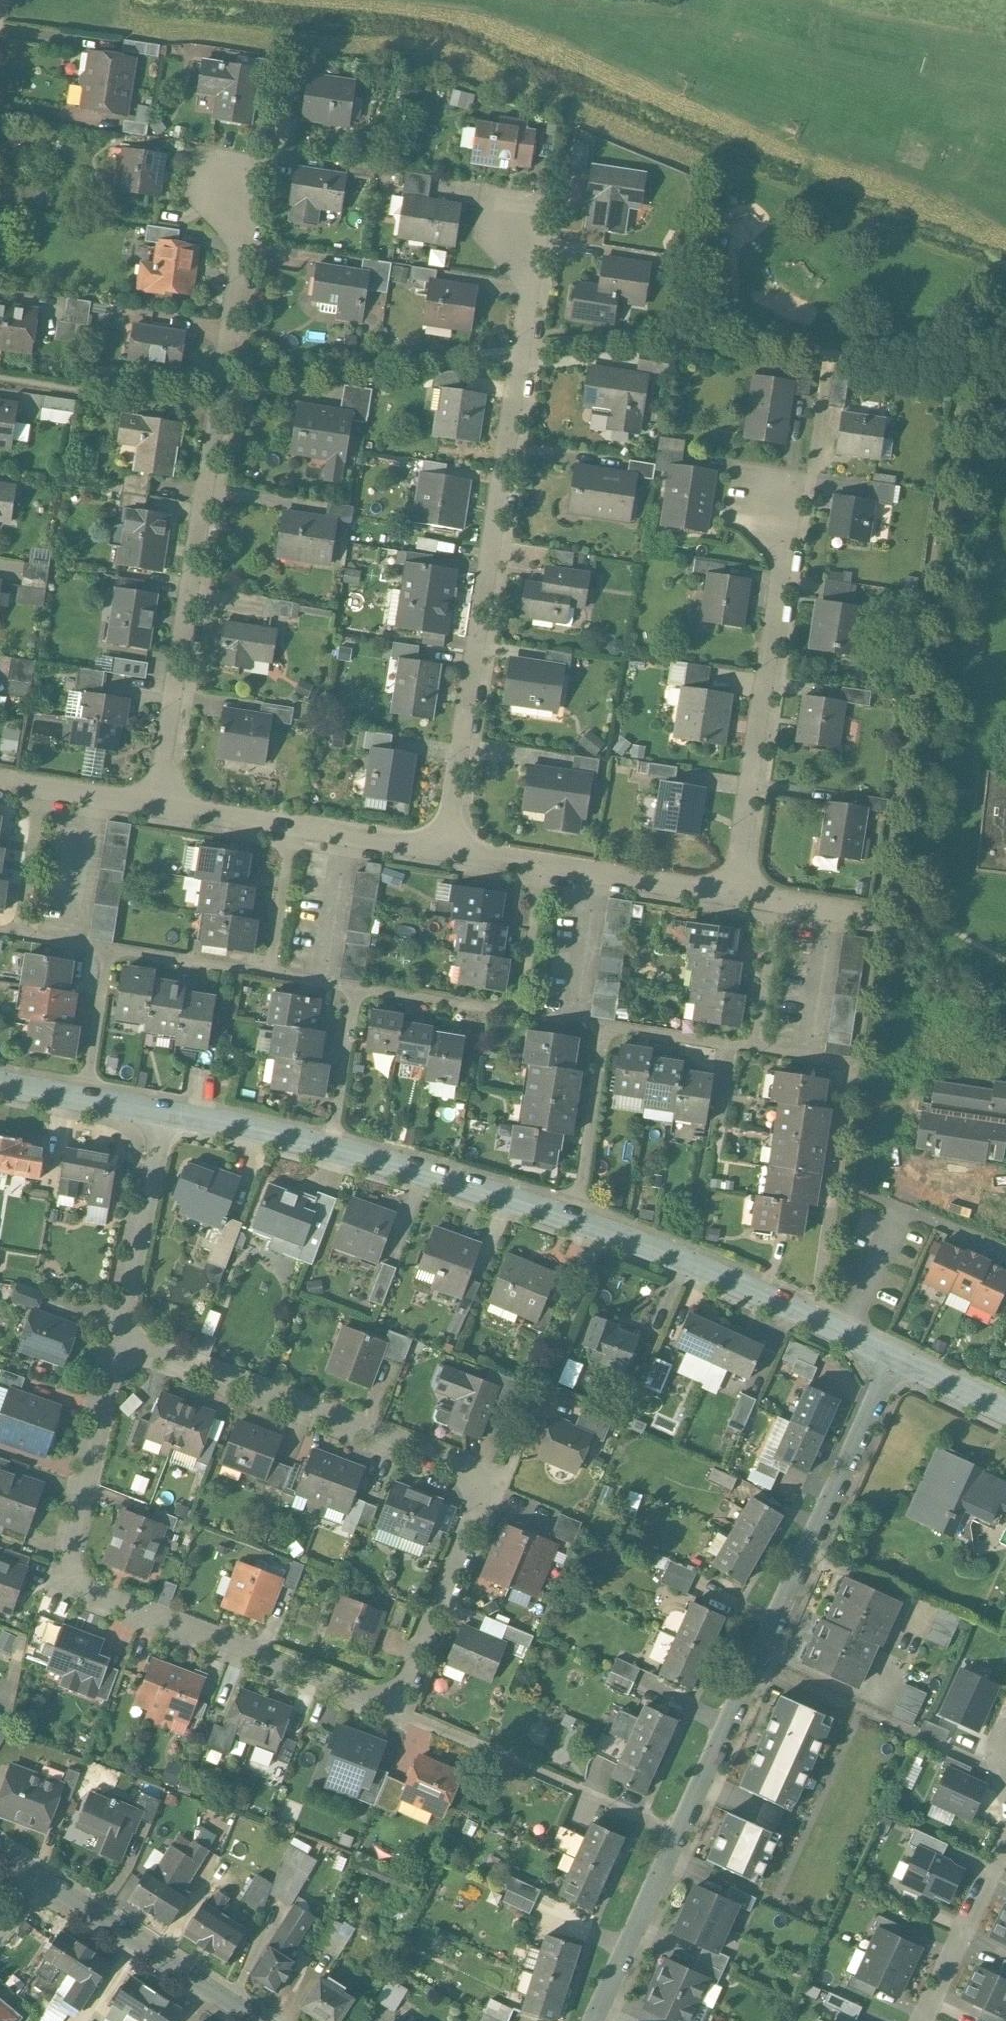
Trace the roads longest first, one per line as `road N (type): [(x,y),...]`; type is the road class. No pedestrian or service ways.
road 1 (residential): [(121,1340),(459,1465),(488,1508),(406,1711),(353,1705),(98,1600),(77,1582),(70,1557),(77,1520)]
road 2 (residential): [(169,1112),(583,1212),(900,1353)]
road 3 (residential): [(900,1353),(598,2020)]
road 4 (residential): [(232,176),(244,213),(160,810)]
road 5 (residential): [(519,229),(539,269),(442,851)]
road 6 (residential): [(738,897),(787,580),(771,486)]
road 7 (residential): [(54,1881),(262,2020)]
road 8 (residential): [(121,1340),(169,1112)]
road 9 (residential): [(1005,1821),(921,2020)]
road 10 (residential): [(160,810),(344,834)]
road 11 (residential): [(77,1520),(121,1340)]
road 12 (residential): [(0,1080),(169,1112)]
road 13 (residential): [(442,851),(598,875)]
road 14 (residential): [(831,911),(810,1061)]
road 15 (residential): [(344,834),(324,984)]
road 16 (residential): [(598,875),(575,1023)]
road 17 (residential): [(94,803),(72,943)]
road 18 (residential): [(598,875),(738,897)]

